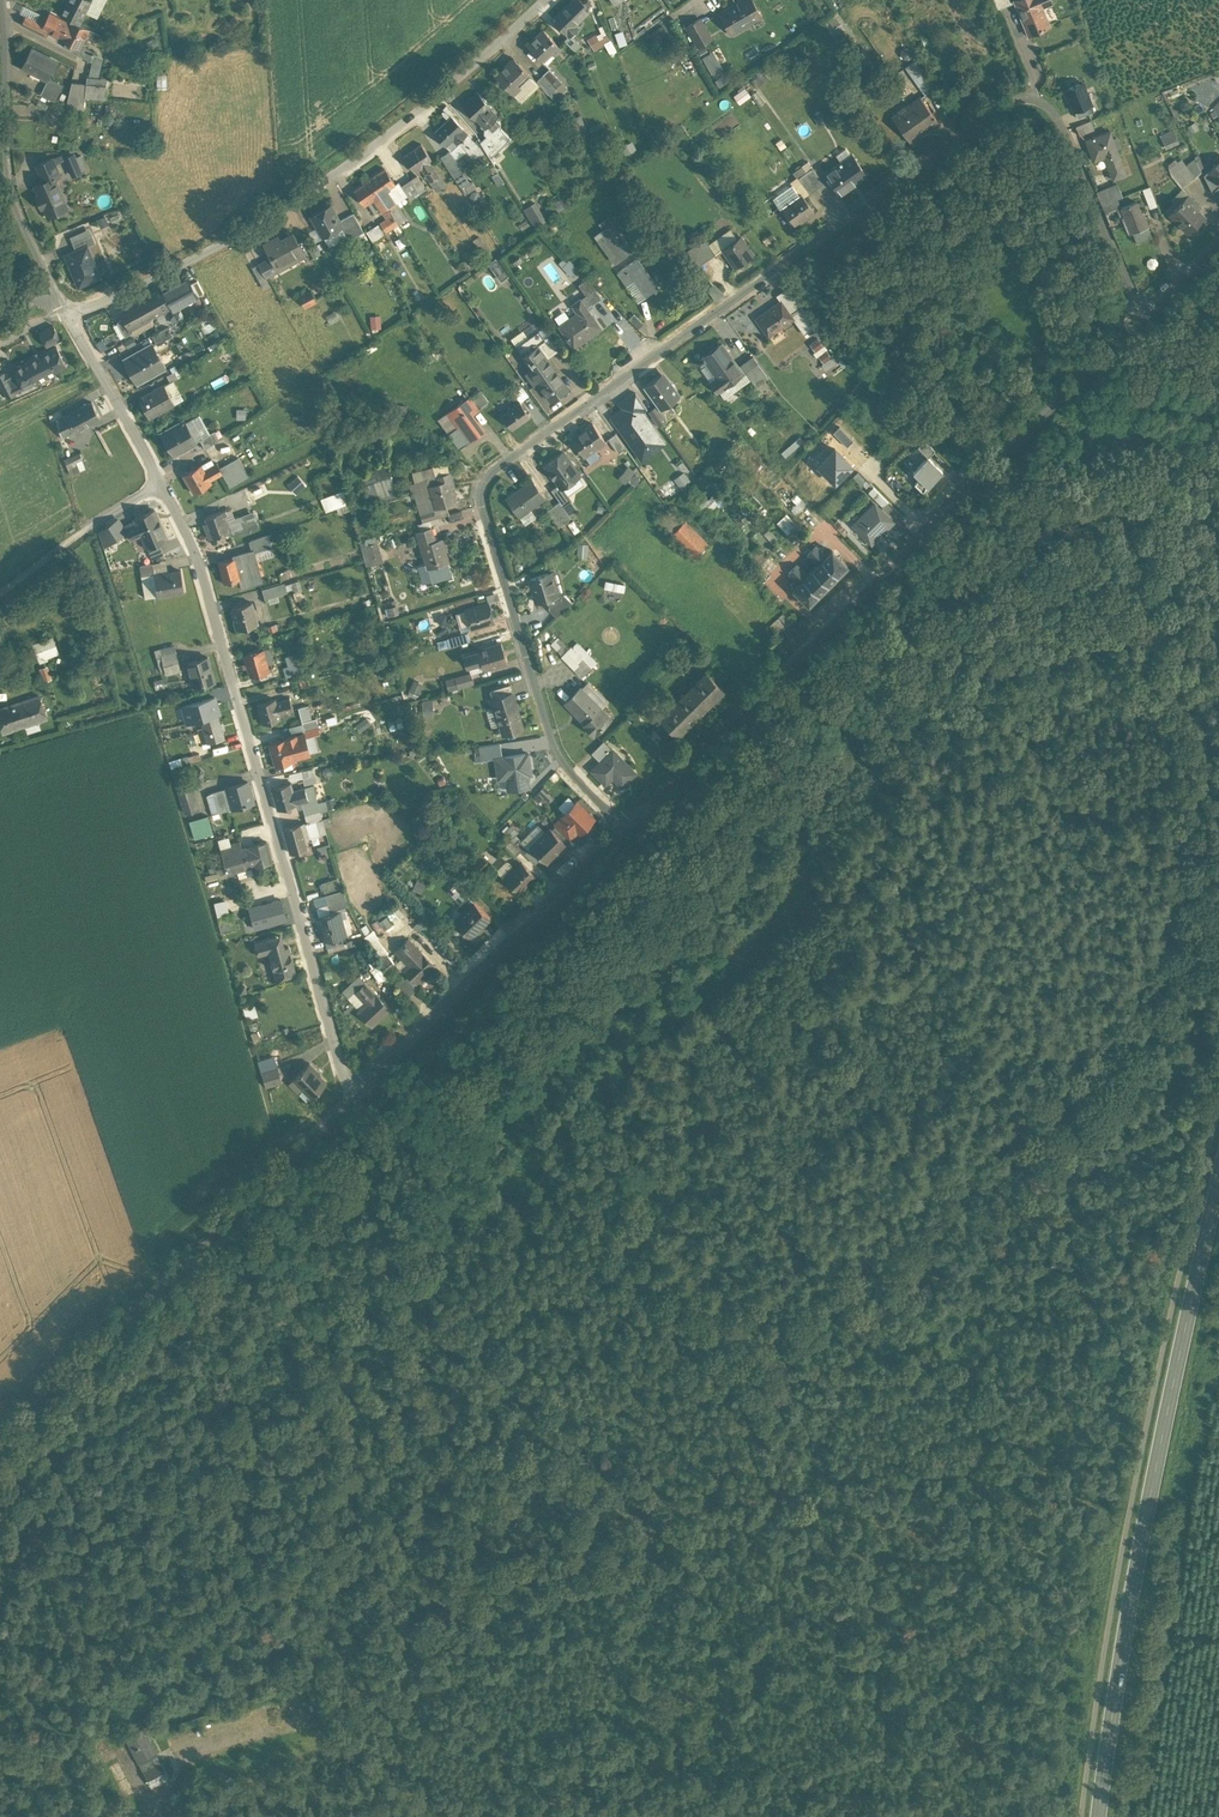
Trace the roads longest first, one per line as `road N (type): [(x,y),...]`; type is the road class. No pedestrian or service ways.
road 1 (residential): [(1139,320),(1055,121),(1030,98),(1009,101),(500,458),(477,492),(479,513),(546,737),(557,767),(620,833)]
road 2 (unclassified): [(1139,320),(620,833)]
road 3 (residential): [(360,1088),(343,1068),(196,551),(160,480)]
road 4 (secondary): [(1101,1816),(1135,1586),(1218,1191)]
road 5 (residential): [(551,0),(406,132),(231,238),(66,314)]
road 6 (unclassified): [(360,1088),(0,1441)]
road 7 (unclassified): [(620,833),(360,1088)]
road 8 (residential): [(66,314),(7,183),(1,0)]
road 9 (residential): [(160,480),(0,593)]
road 10 (residential): [(160,480),(66,314)]

